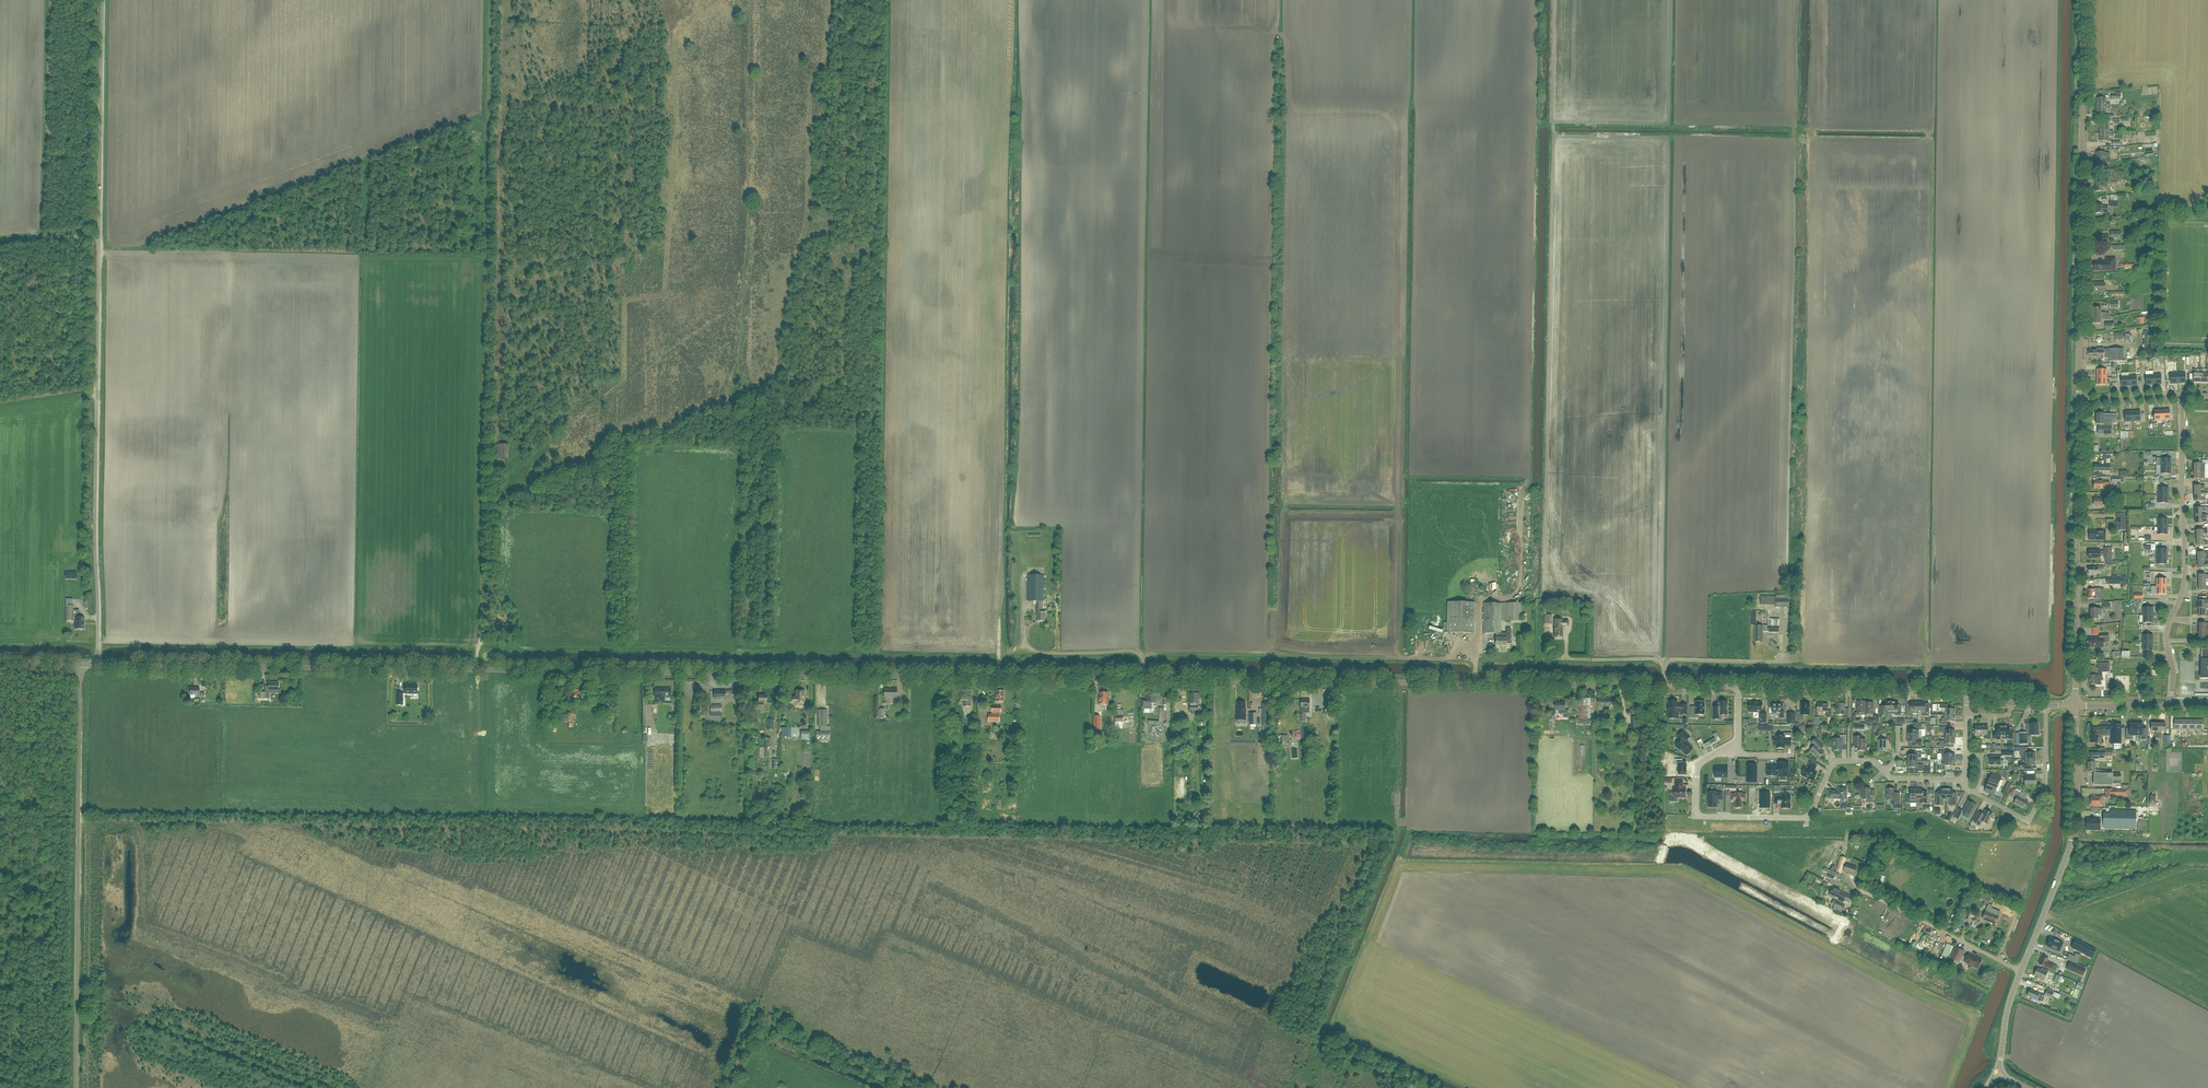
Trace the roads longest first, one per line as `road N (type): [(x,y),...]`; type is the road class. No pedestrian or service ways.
road 1 (tertiary): [(1663,687),(98,664)]
road 2 (unclassified): [(98,664),(102,0)]
road 3 (track): [(482,502),(489,0)]
road 4 (track): [(476,670),(482,502),(553,485),(593,463),(622,433),(663,434),(688,416),(724,406)]
road 5 (unclassified): [(76,1087),(80,664)]
road 6 (tertiary): [(2078,401),(2083,0)]
road 7 (tertiary): [(1997,1073),(2012,994),(2073,835),(2075,706)]
road 8 (residential): [(1733,745),(1697,765),(1697,816),(1806,819),(1834,761),(1872,761),(1884,772)]
road 9 (residential): [(2171,707),(2166,639),(2185,578),(2182,396)]
road 10 (tertiary): [(2075,706),(2078,401)]
road 11 (tertiary): [(1967,694),(1739,687)]
road 12 (track): [(1144,679),(1134,651),(1029,647),(1023,611)]

